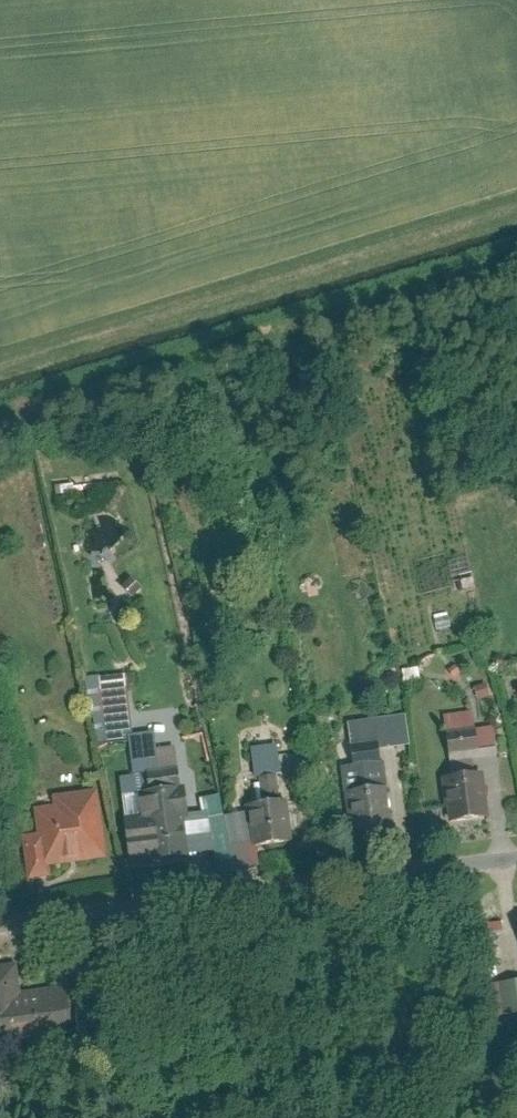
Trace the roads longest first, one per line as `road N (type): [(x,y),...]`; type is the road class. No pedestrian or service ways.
road 1 (residential): [(0,919),(516,858)]

